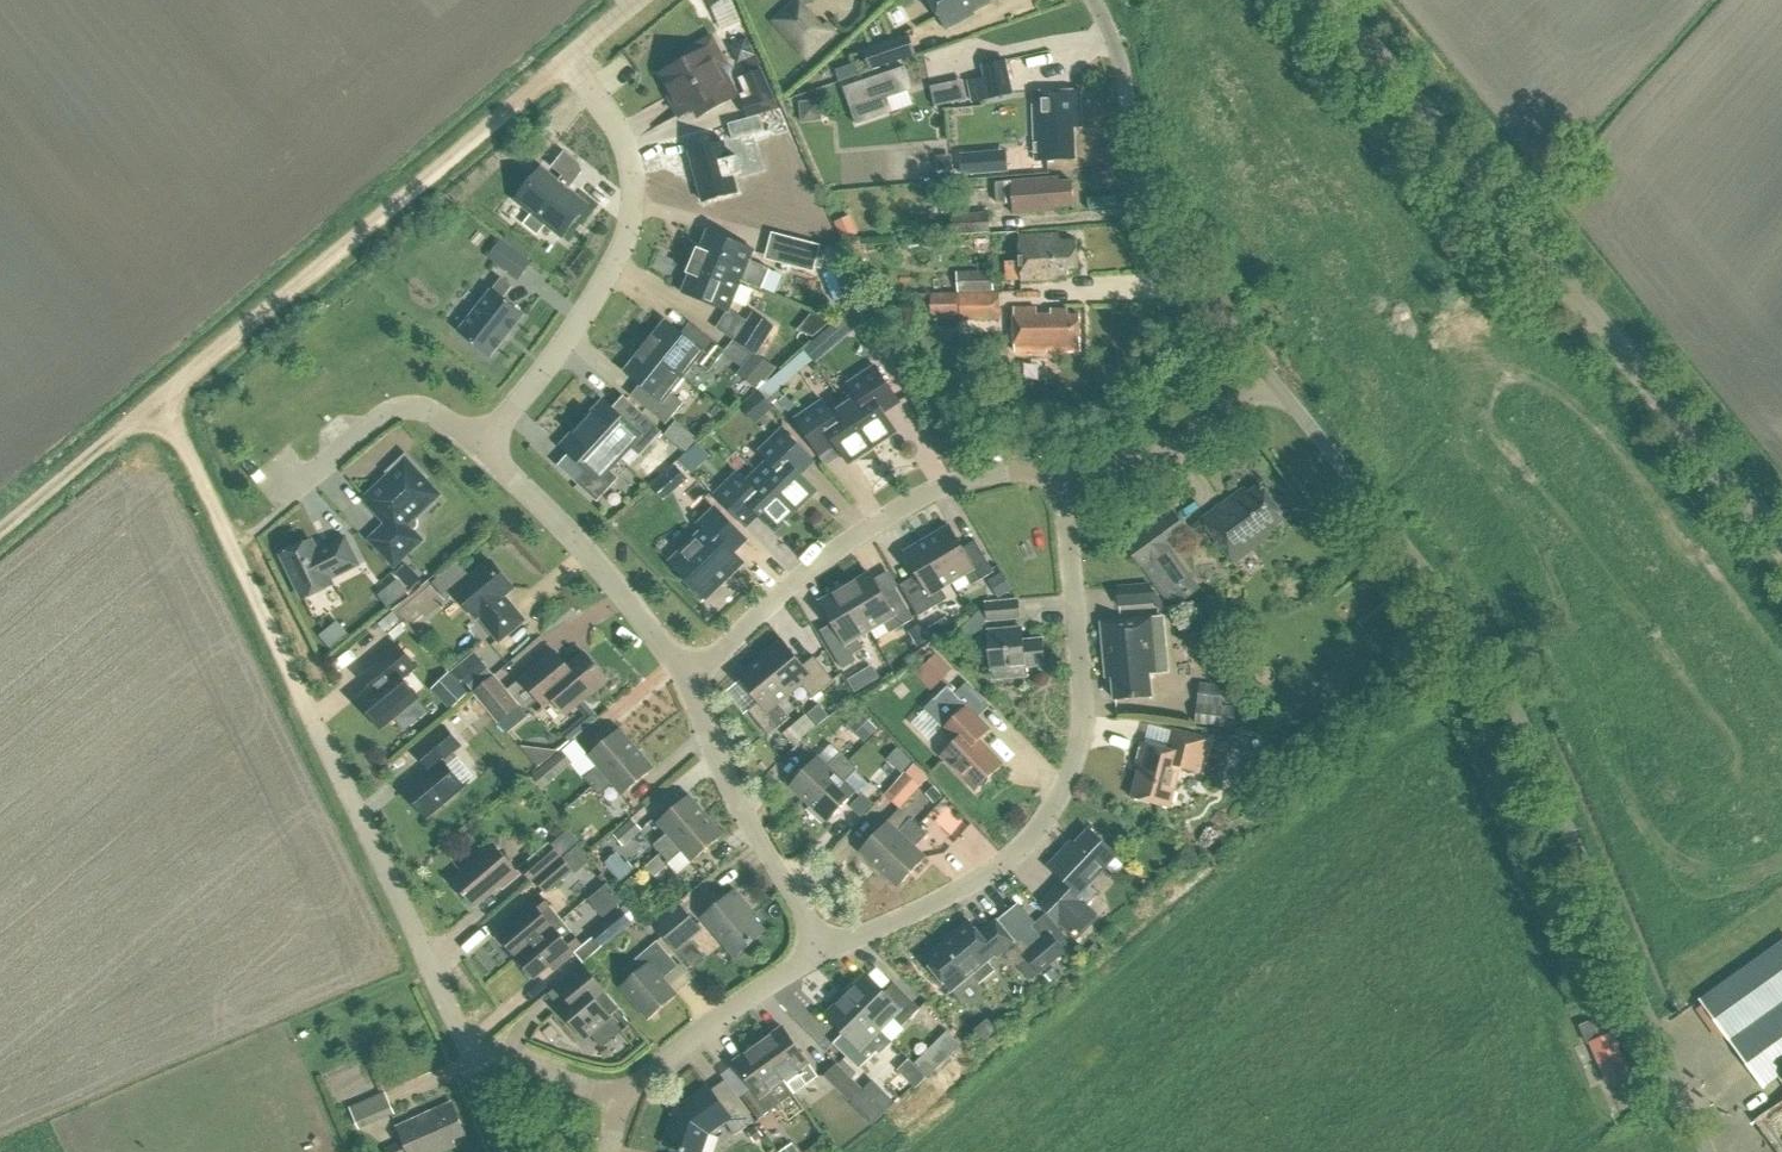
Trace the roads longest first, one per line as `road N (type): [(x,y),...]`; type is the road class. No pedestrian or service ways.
road 1 (residential): [(1707,1151),(1491,664),(1266,374)]
road 2 (track): [(571,54),(0,529)]
road 3 (tertiary): [(1781,548),(1332,0)]
road 4 (residential): [(823,950),(969,883),(1027,841),(1062,789),(1083,694),(1063,467)]
road 5 (residential): [(483,449),(618,257),(633,204),(626,153),(571,54)]
road 6 (residential): [(690,681),(862,531),(944,485),(1063,467)]
road 7 (residential): [(1266,374),(1149,209),(1115,45),(1090,0)]
road 8 (unclassified): [(300,693),(475,1061)]
road 9 (track): [(300,693),(162,397)]
road 10 (residential): [(690,681),(584,550),(483,449)]
road 11 (residential): [(823,950),(727,776),(690,681)]
road 12 (residential): [(483,449),(439,418),(393,409),(273,514)]
road 13 (residential): [(823,950),(756,990),(619,1094)]
road 14 (residential): [(1063,467),(1149,453),(1218,416),(1266,374)]
road 15 (residential): [(475,1061),(619,1094)]

